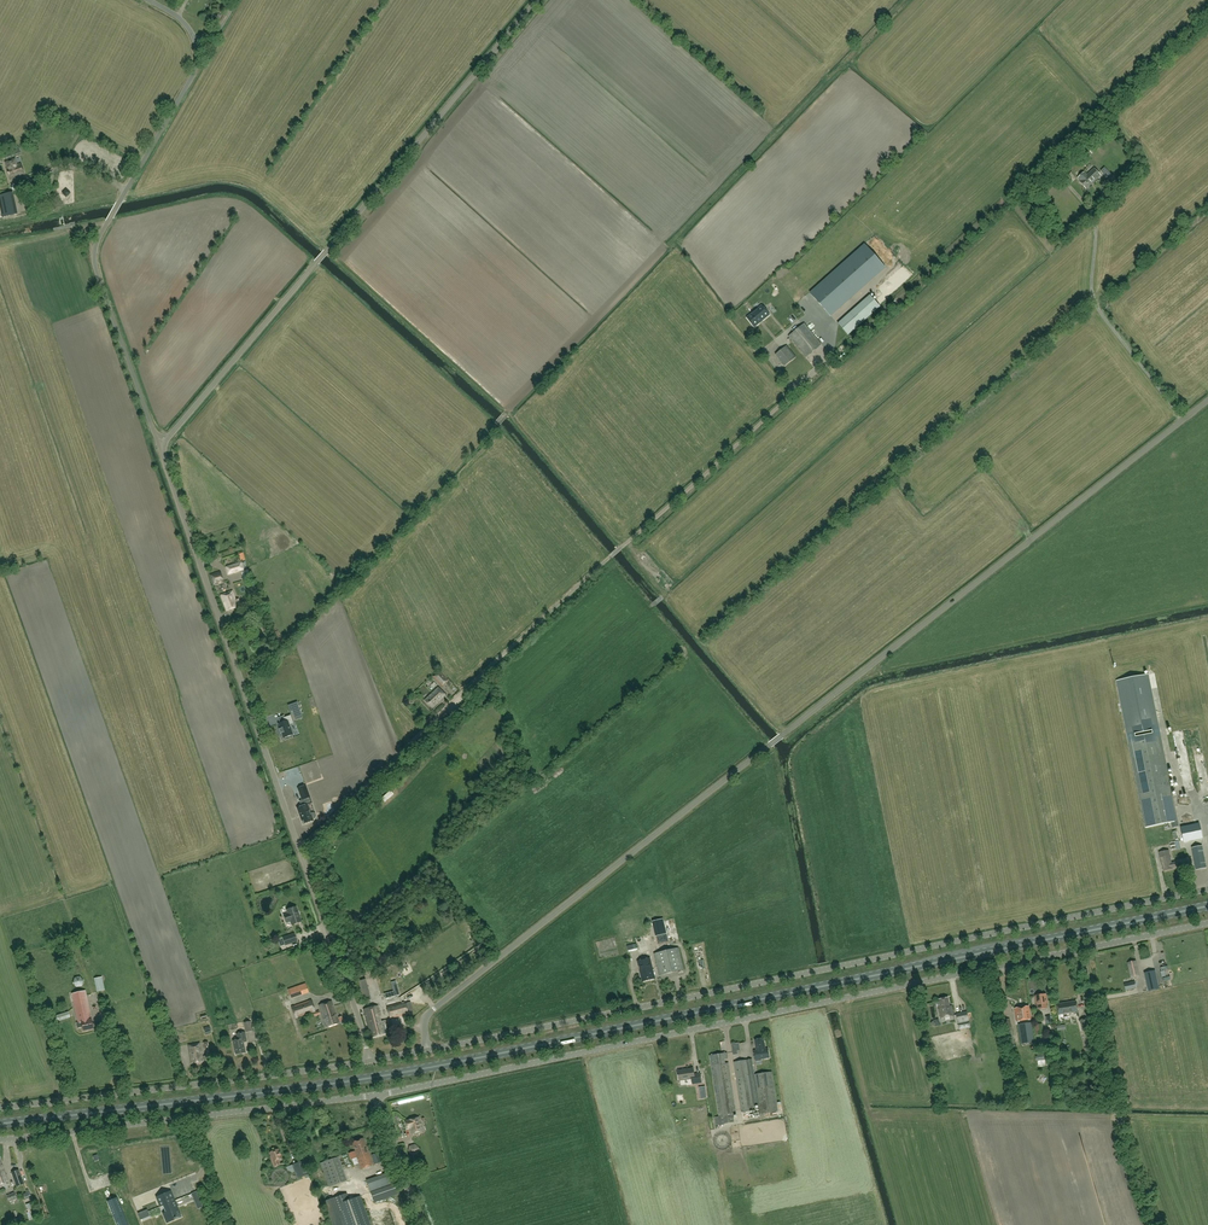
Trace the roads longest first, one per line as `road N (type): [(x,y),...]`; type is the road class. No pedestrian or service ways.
road 1 (primary): [(0,1124),(417,1071),(1207,906)]
road 2 (unclassified): [(428,1051),(431,1012),(1207,401)]
road 3 (unclassified): [(428,1051),(1207,890)]
road 4 (unclassified): [(378,1096),(1081,949)]
road 5 (unclassified): [(370,1061),(160,445)]
road 6 (unclassified): [(160,445),(538,0)]
road 7 (unclassified): [(160,445),(94,259),(197,65),(188,26),(147,0)]
road 8 (unclassified): [(0,1140),(378,1096)]
road 9 (unclassified): [(0,1108),(370,1061)]
road 10 (unclassified): [(1157,1224),(1081,949)]
road 11 (unclassified): [(422,1224),(378,1096)]
road 12 (unclassified): [(1081,949),(1207,923)]

